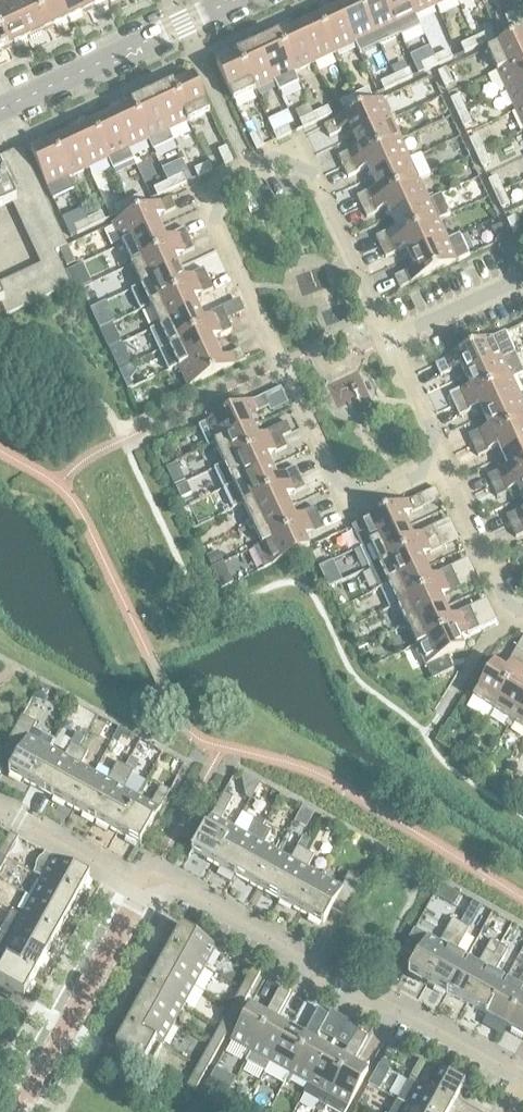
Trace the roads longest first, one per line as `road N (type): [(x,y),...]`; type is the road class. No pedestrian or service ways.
road 1 (residential): [(444,463),(375,496),(343,487),(280,365),(214,205),(221,176),(276,152),(303,163),(390,341)]
road 2 (residential): [(522,1072),(389,998),(363,1004),(308,970),(282,939),(172,879),(149,882)]
road 3 (residential): [(0,111),(237,0)]
road 4 (residential): [(20,1111),(131,914)]
road 5 (residential): [(444,463),(504,595),(522,618)]
road 6 (residential): [(149,882),(127,878),(0,806)]
road 7 (residential): [(390,341),(522,277)]
road 8 (residential): [(390,341),(444,463)]

